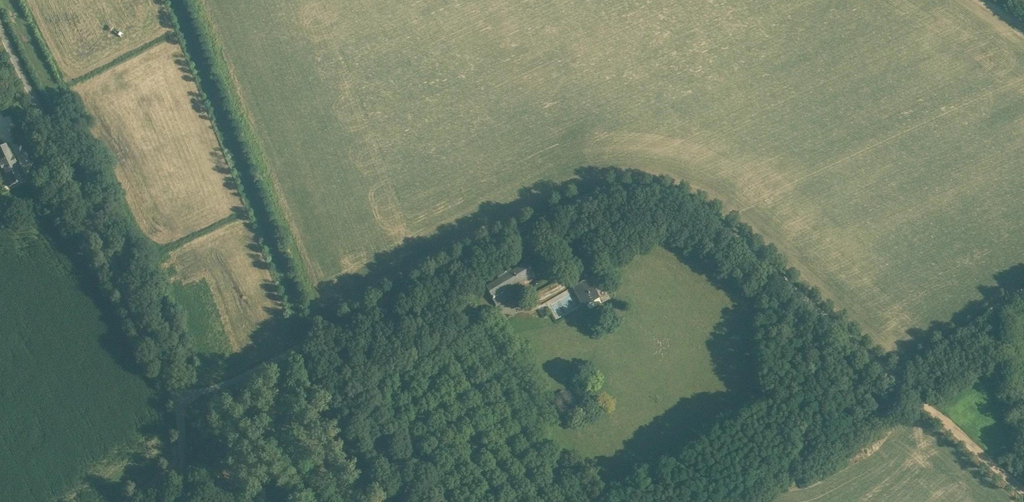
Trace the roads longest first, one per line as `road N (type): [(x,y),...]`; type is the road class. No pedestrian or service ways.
road 1 (unclassified): [(1023,485),(713,211),(632,189),(568,201),(224,386),(181,400)]
road 2 (unclassified): [(181,400),(0,29)]
road 3 (track): [(1023,293),(898,374)]

